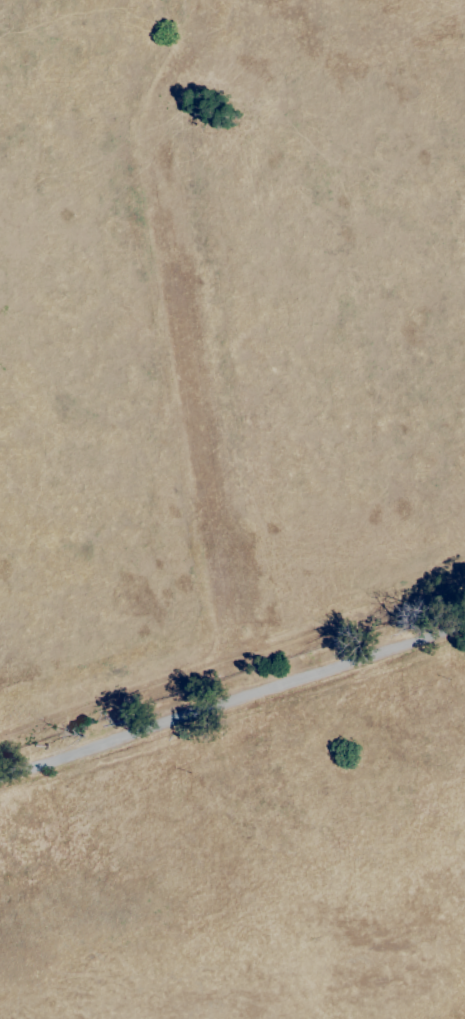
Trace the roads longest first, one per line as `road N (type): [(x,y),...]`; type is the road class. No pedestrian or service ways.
road 1 (residential): [(0,776),(464,620)]

